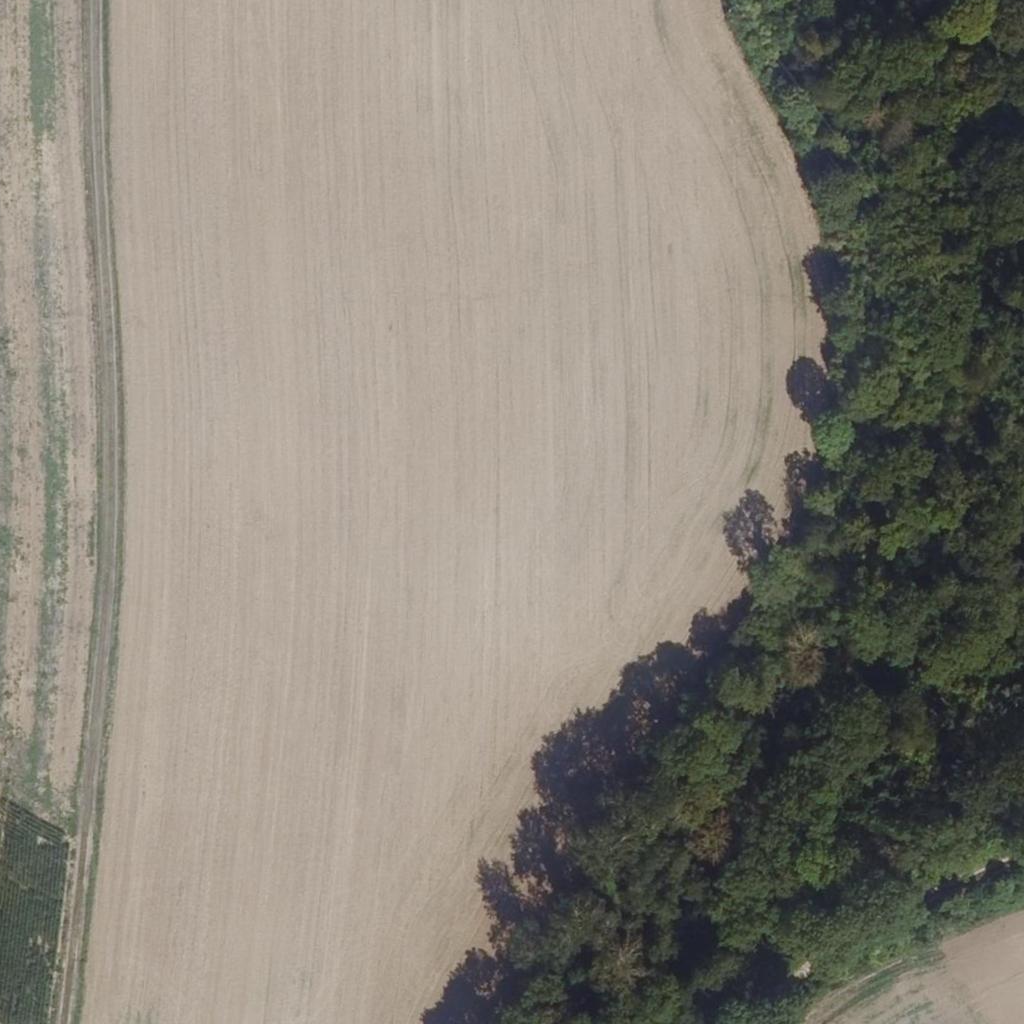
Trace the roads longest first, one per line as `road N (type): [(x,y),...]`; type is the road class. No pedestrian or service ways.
road 1 (track): [(101,0),(118,582),(101,797),(71,1023)]
road 2 (track): [(1023,856),(898,908),(746,1023)]

